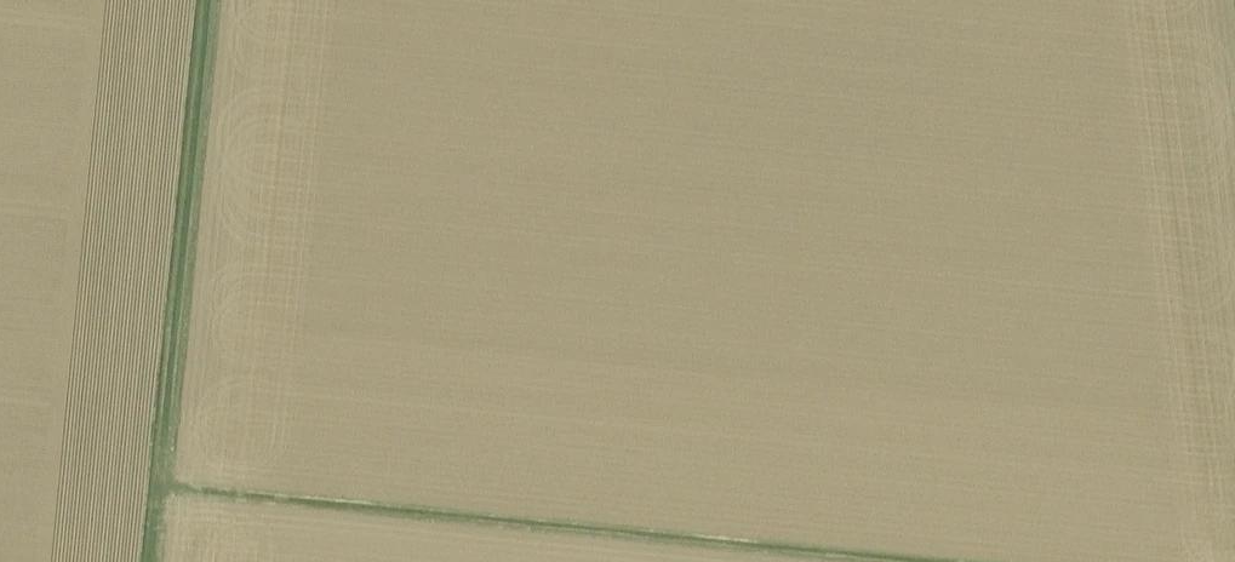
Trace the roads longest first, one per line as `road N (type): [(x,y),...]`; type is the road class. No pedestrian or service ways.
road 1 (track): [(965,561),(167,482)]
road 2 (track): [(216,0),(159,561)]

